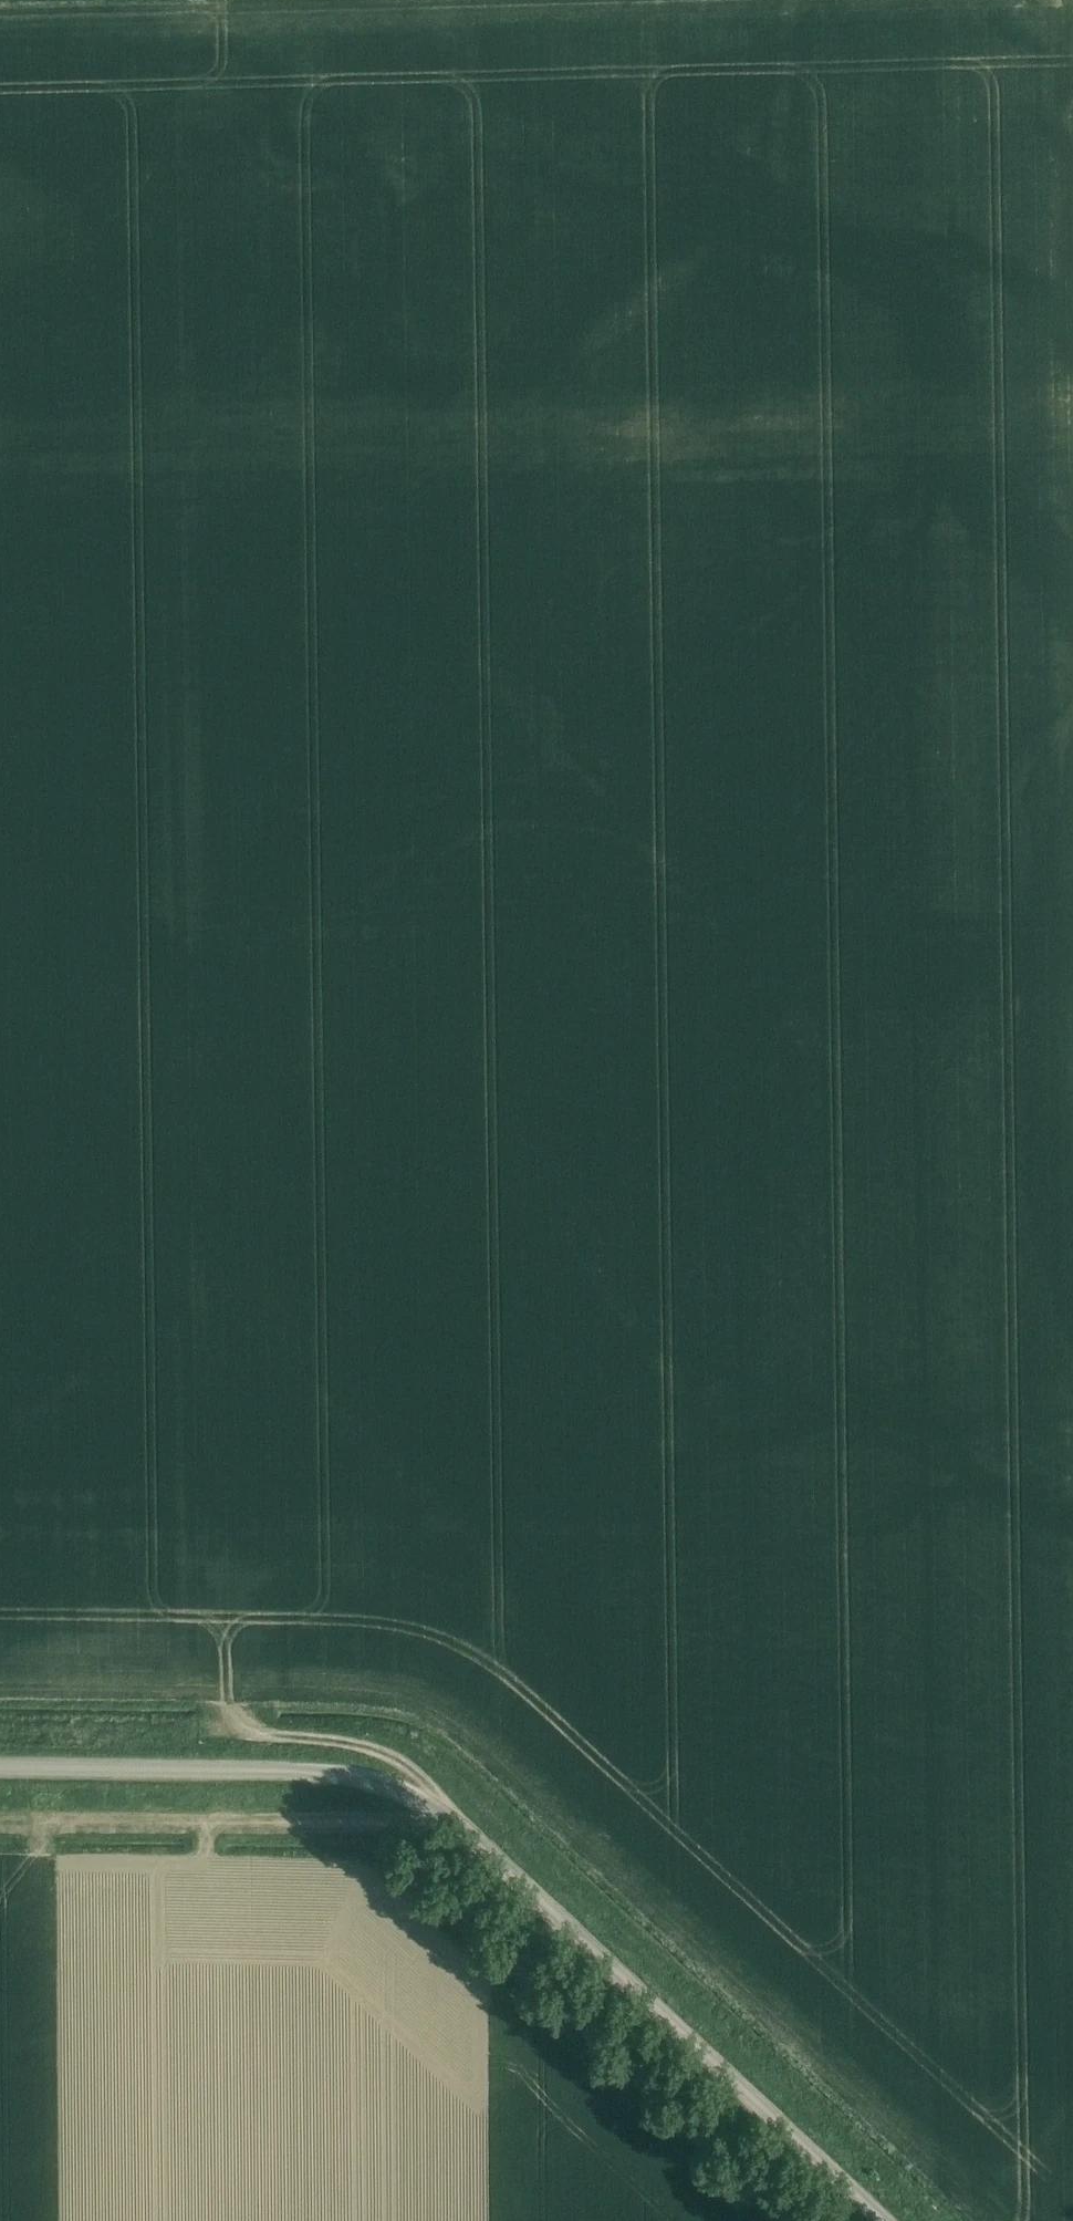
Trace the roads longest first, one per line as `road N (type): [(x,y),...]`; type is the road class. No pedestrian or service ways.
road 1 (unclassified): [(885,2220),(423,1800),(379,1780),(323,1771),(0,1768)]

